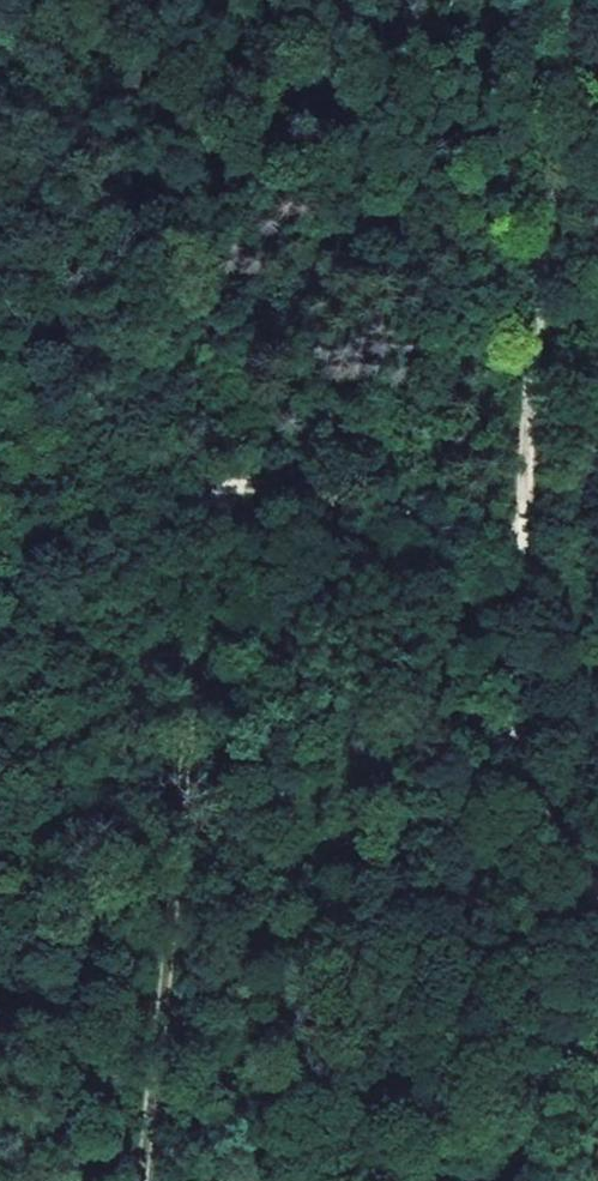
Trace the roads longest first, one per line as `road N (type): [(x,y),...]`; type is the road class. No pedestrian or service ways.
road 1 (track): [(151,1180),(218,500),(239,494),(522,546)]
road 2 (track): [(597,889),(524,790),(517,746),(522,546),(554,192),(586,0)]

